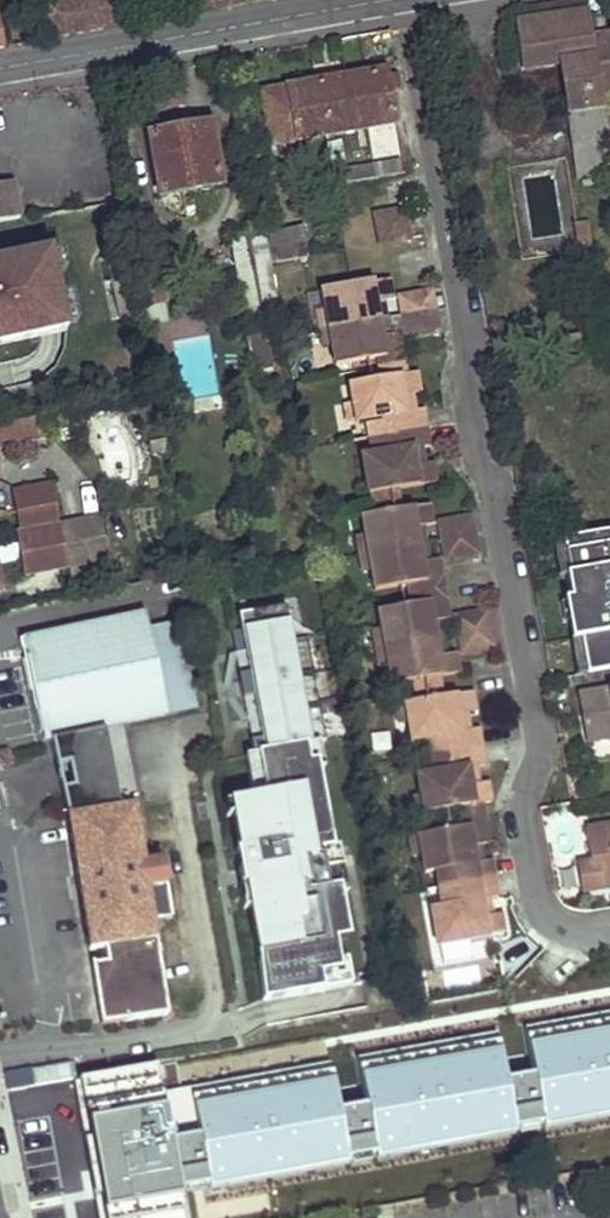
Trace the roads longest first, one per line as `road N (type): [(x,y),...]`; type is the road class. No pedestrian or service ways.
road 1 (residential): [(402,0),(544,746),(520,808),(541,901),(560,929),(609,933)]
road 2 (unclassified): [(397,0),(0,67)]

